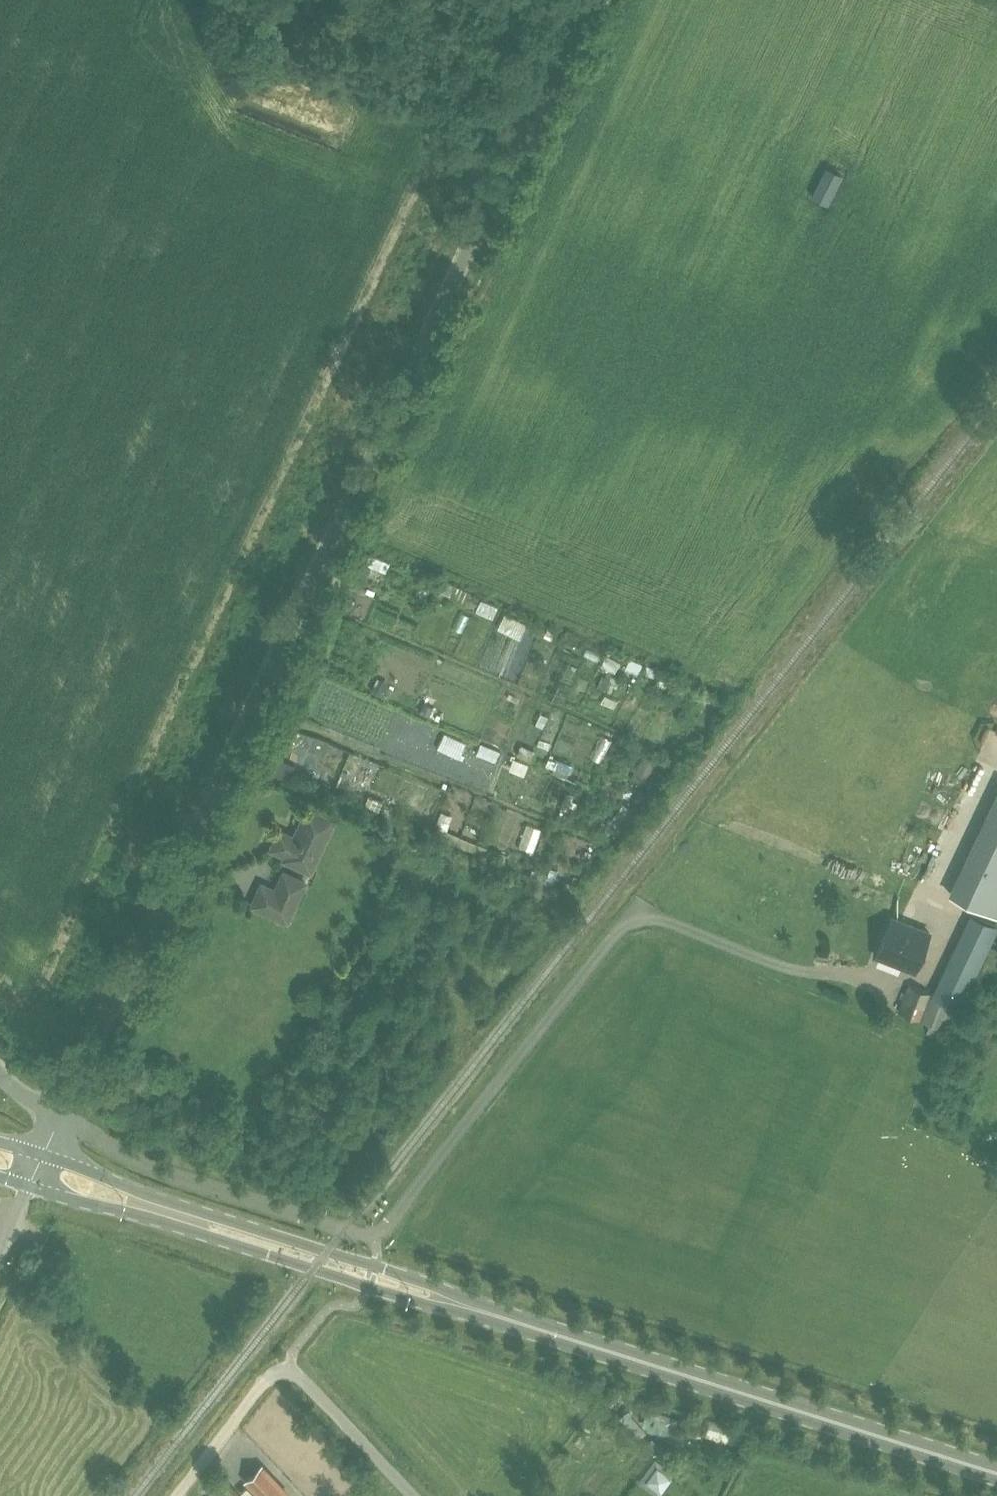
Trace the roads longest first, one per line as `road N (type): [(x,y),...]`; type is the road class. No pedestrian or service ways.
road 1 (unclassified): [(59,1118),(580,0)]
road 2 (unclassified): [(59,1118),(148,1166),(375,1235),(636,913),(797,974)]
road 3 (secondary): [(996,1473),(489,1313)]
road 4 (secondary): [(29,1187),(420,1303),(489,1313)]
road 5 (secondary): [(489,1313),(437,1287),(178,1207),(41,1155)]
road 6 (unclassified): [(413,1495),(289,1370)]
road 7 (track): [(182,1495),(266,1379),(289,1370)]

